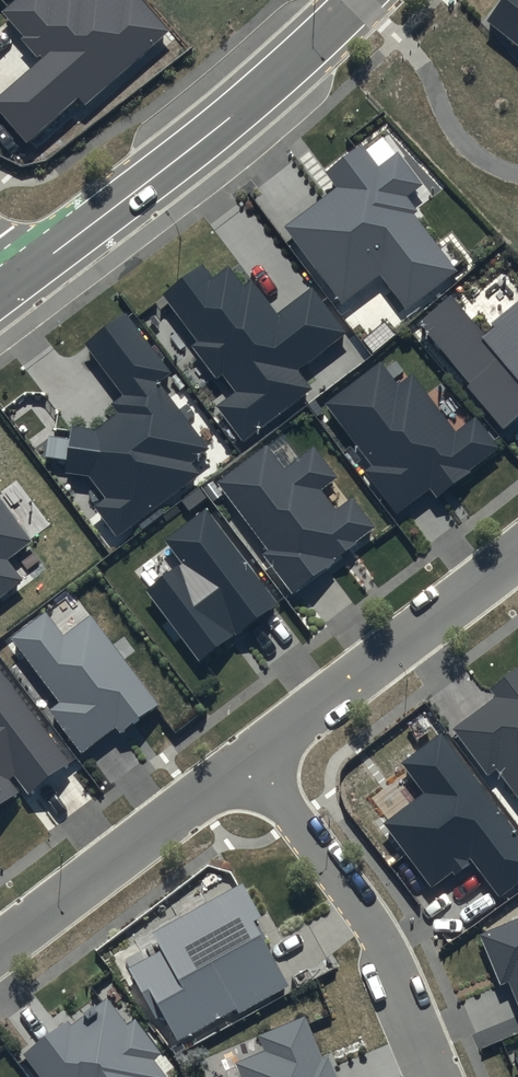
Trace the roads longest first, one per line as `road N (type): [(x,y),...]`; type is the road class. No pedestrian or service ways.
road 1 (tertiary): [(354,0),(226,122),(20,278)]
road 2 (residential): [(248,762),(377,937),(439,1076)]
road 3 (residential): [(248,762),(517,554)]
road 4 (residential): [(0,947),(248,762)]

